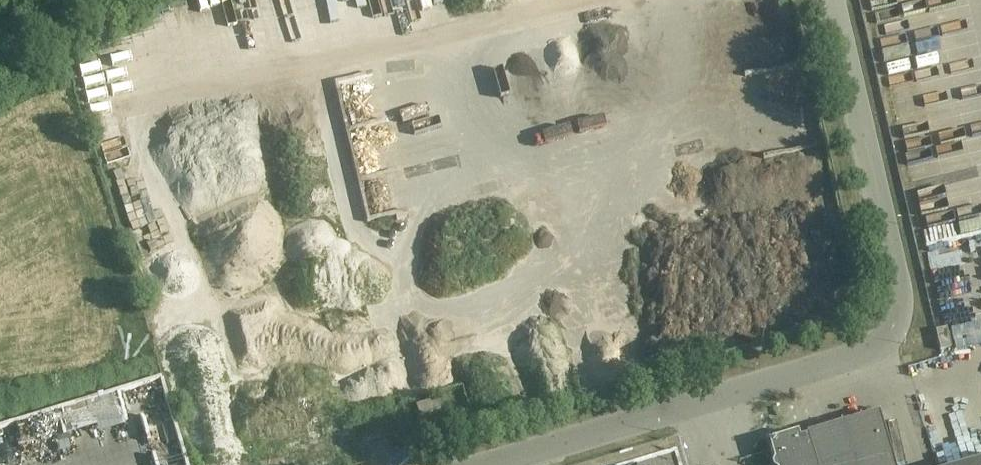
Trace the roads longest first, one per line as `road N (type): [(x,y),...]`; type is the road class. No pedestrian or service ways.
road 1 (unclassified): [(459,464),(857,347),(886,324),(893,270),(834,0)]

